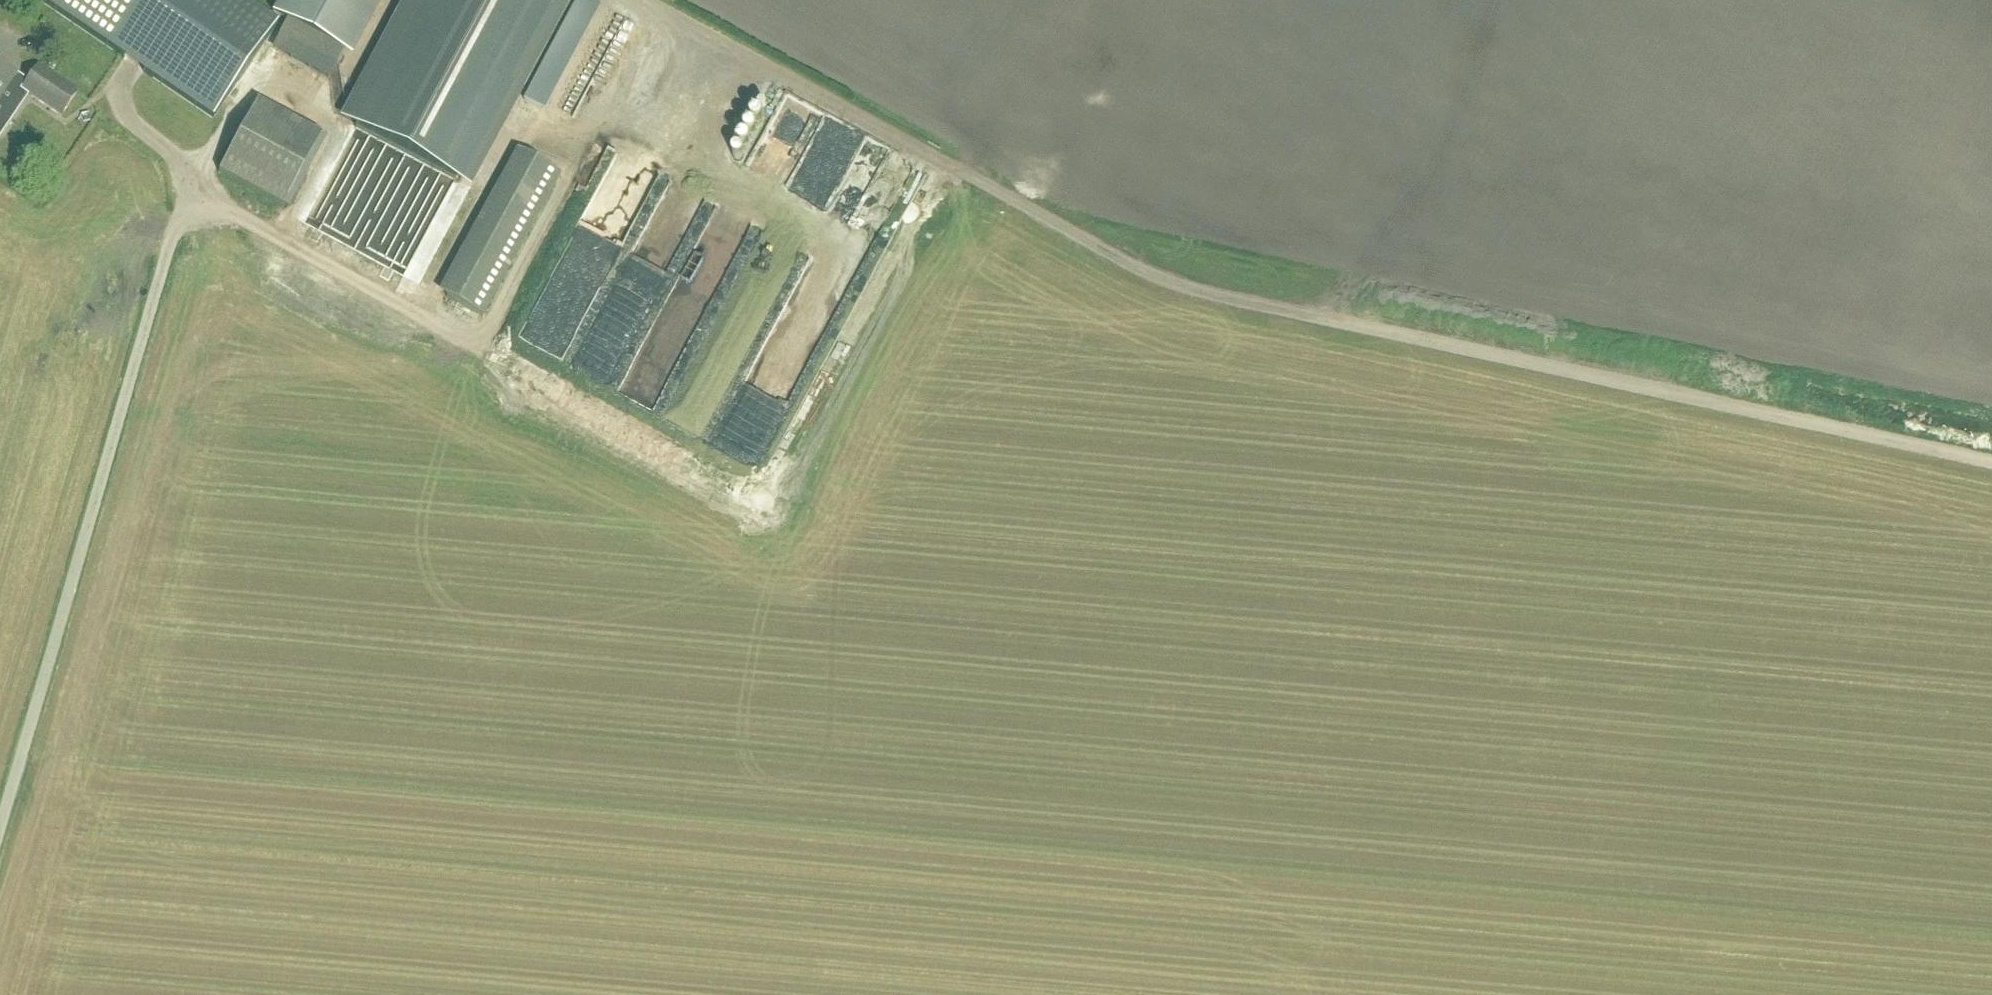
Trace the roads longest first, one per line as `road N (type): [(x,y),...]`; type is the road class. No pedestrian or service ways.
road 1 (track): [(693,29),(1094,248),(1196,271),(1347,340),(1991,473)]
road 2 (track): [(480,345),(760,505),(950,163)]
road 3 (track): [(0,814),(186,175)]

